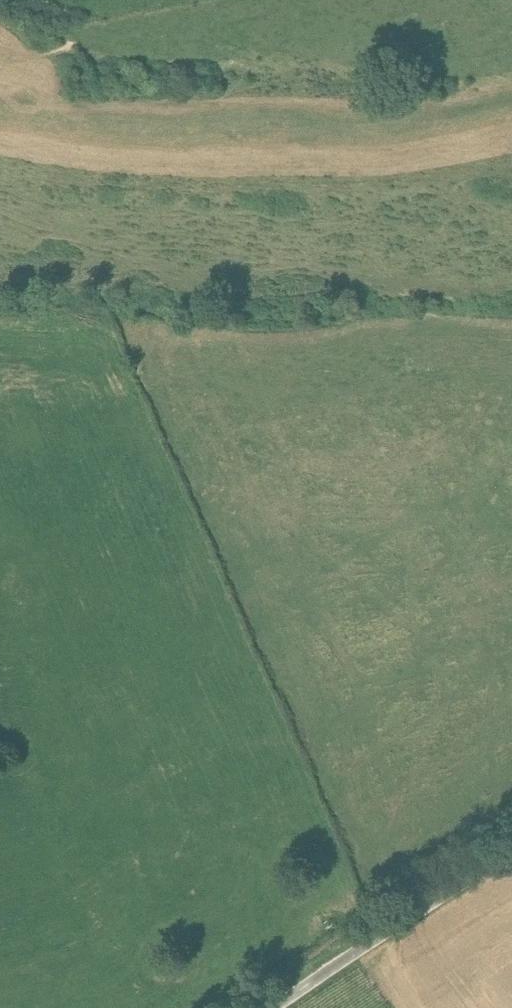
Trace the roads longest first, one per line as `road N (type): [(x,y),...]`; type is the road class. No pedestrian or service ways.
road 1 (unclassified): [(274,1007),(511,850)]

